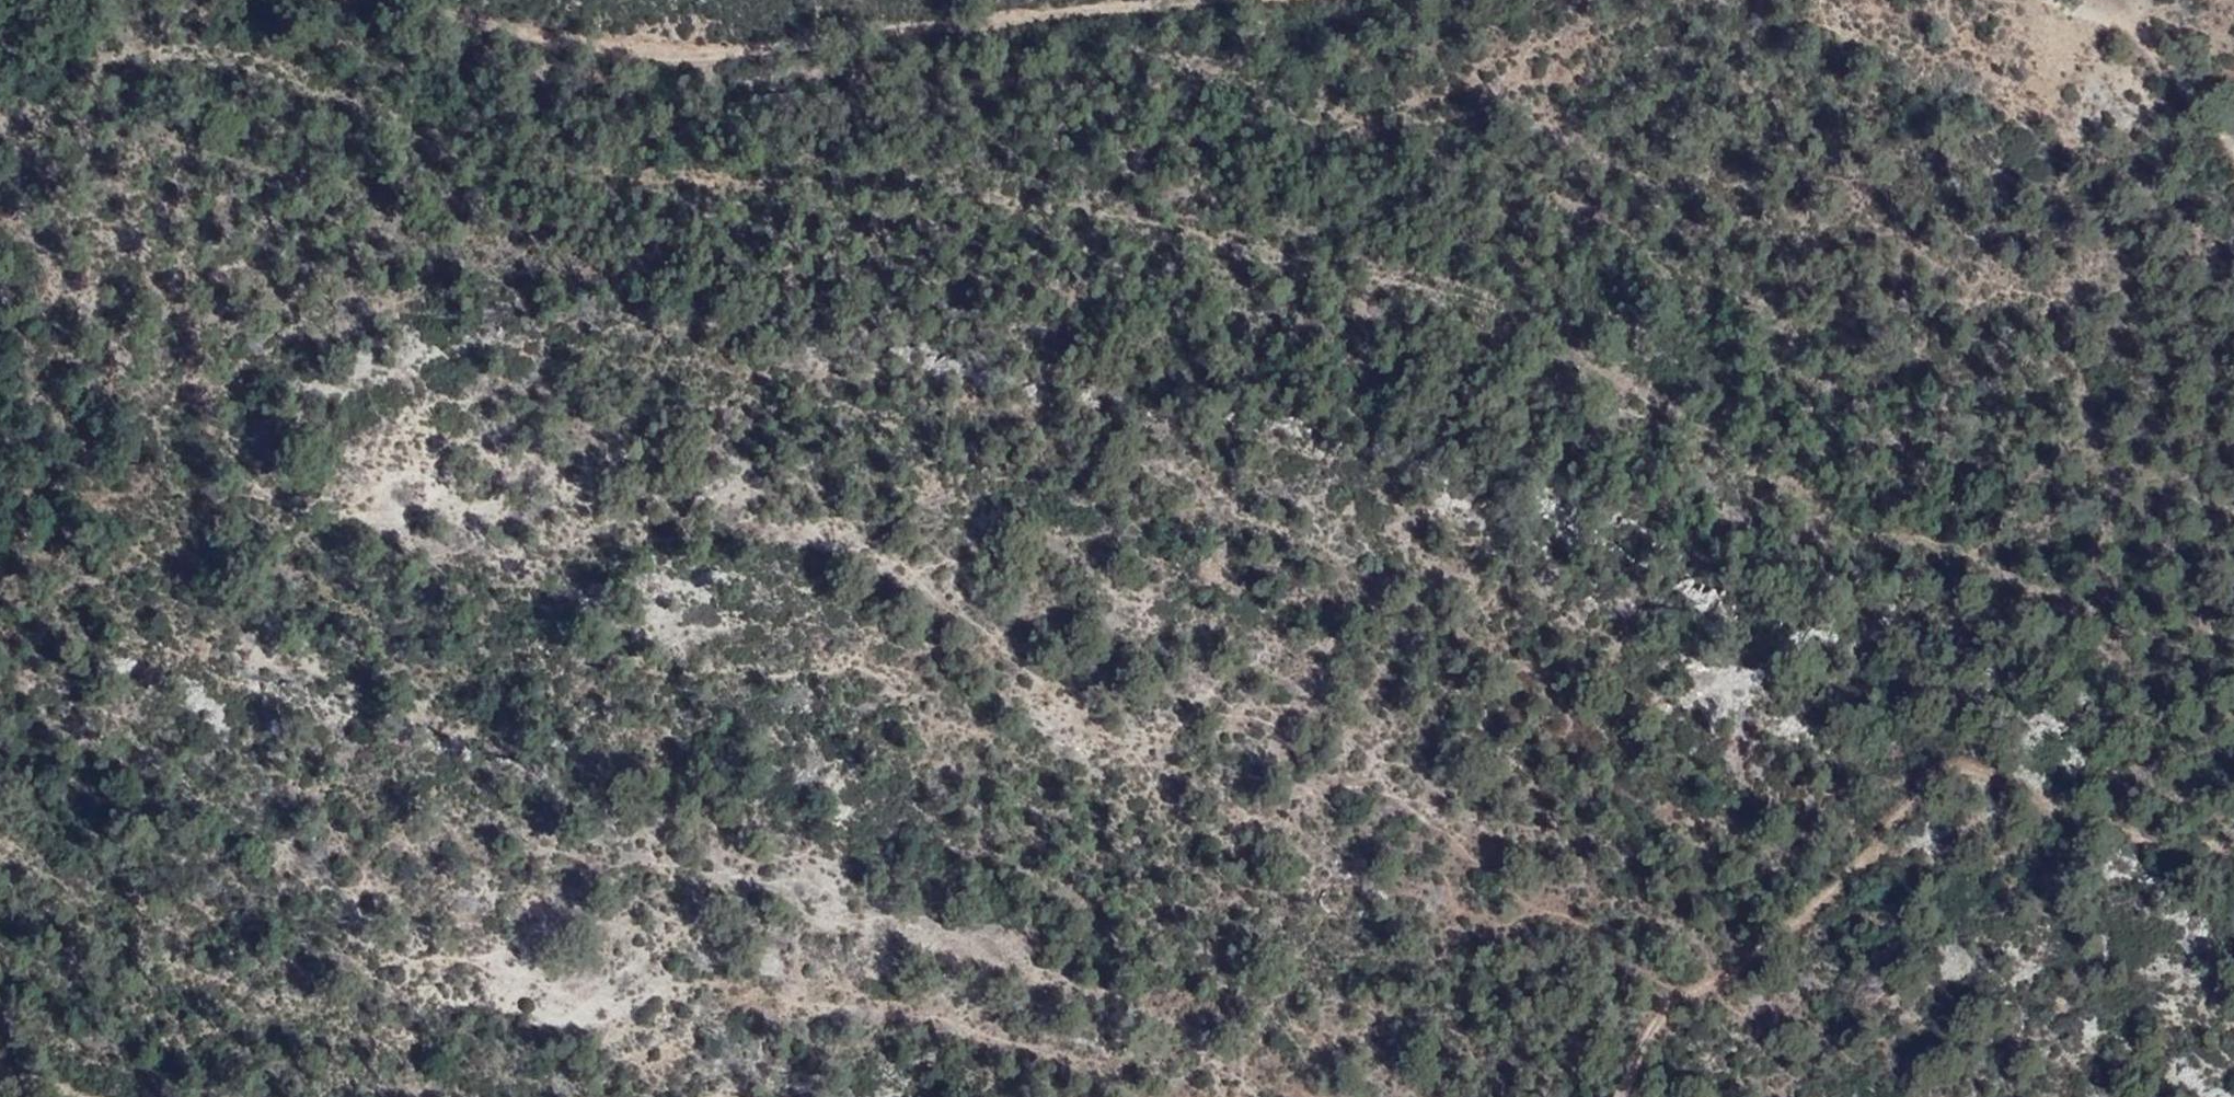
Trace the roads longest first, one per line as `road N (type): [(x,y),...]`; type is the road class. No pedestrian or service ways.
road 1 (track): [(388,0),(437,17),(641,49),(1235,0)]
road 2 (track): [(1612,1096),(1640,1062),(1961,762),(2045,803),(2179,843),(2233,846)]
road 3 (track): [(2030,0),(2073,28),(2157,37),(2233,148)]

